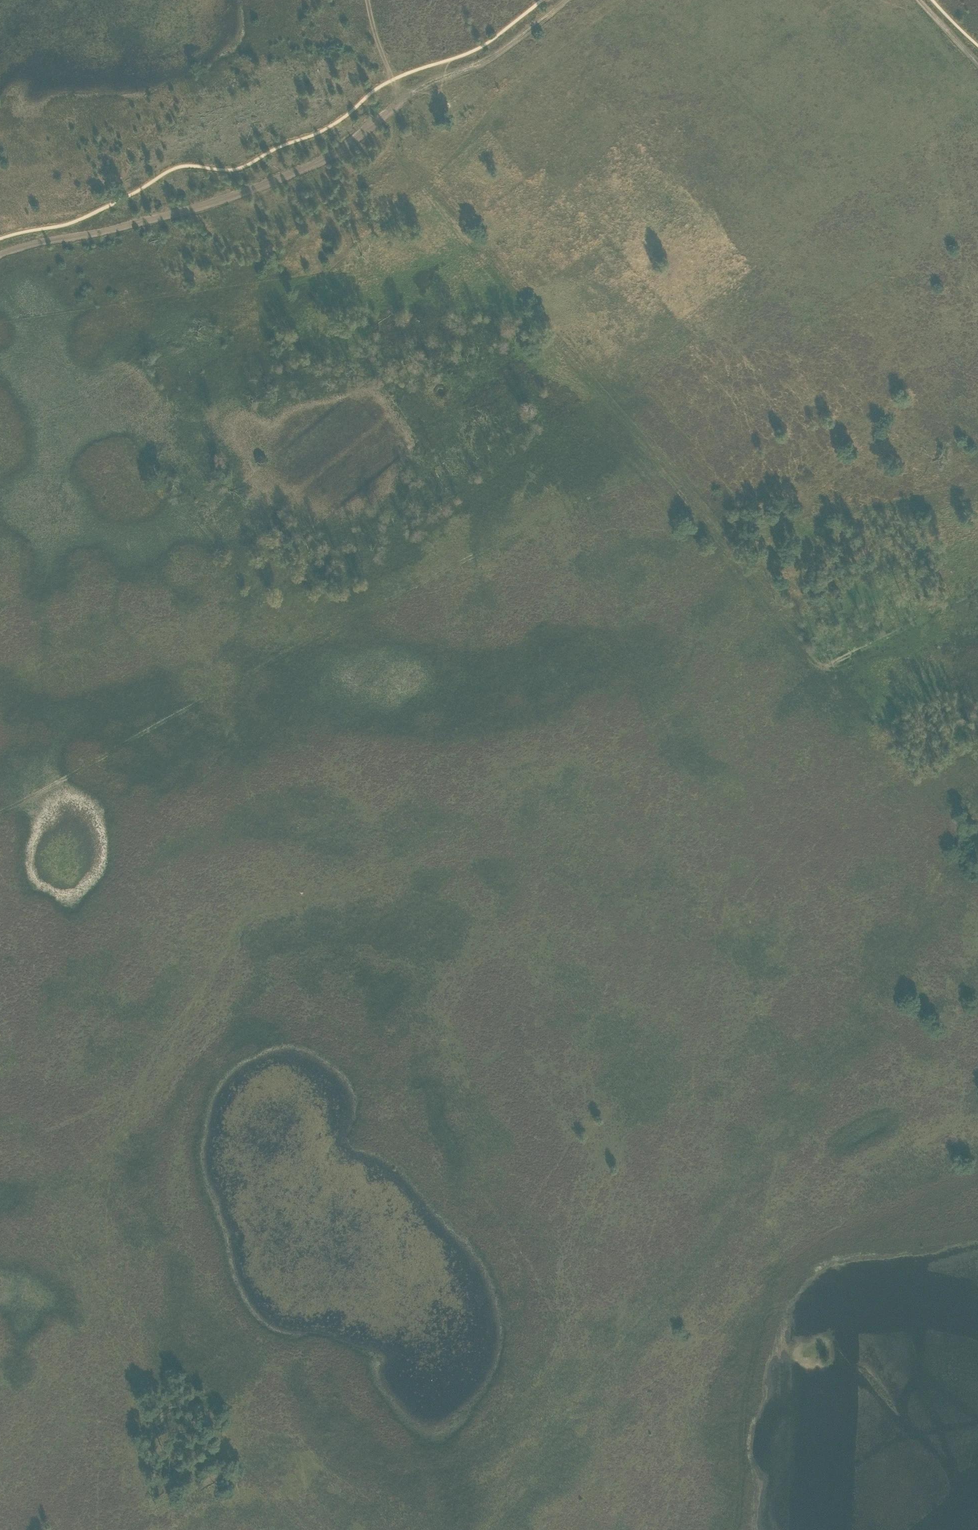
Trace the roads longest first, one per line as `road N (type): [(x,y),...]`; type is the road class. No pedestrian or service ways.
road 1 (track): [(393,106),(311,166),(206,206),(0,254)]
road 2 (track): [(393,106),(484,62),(566,0)]

